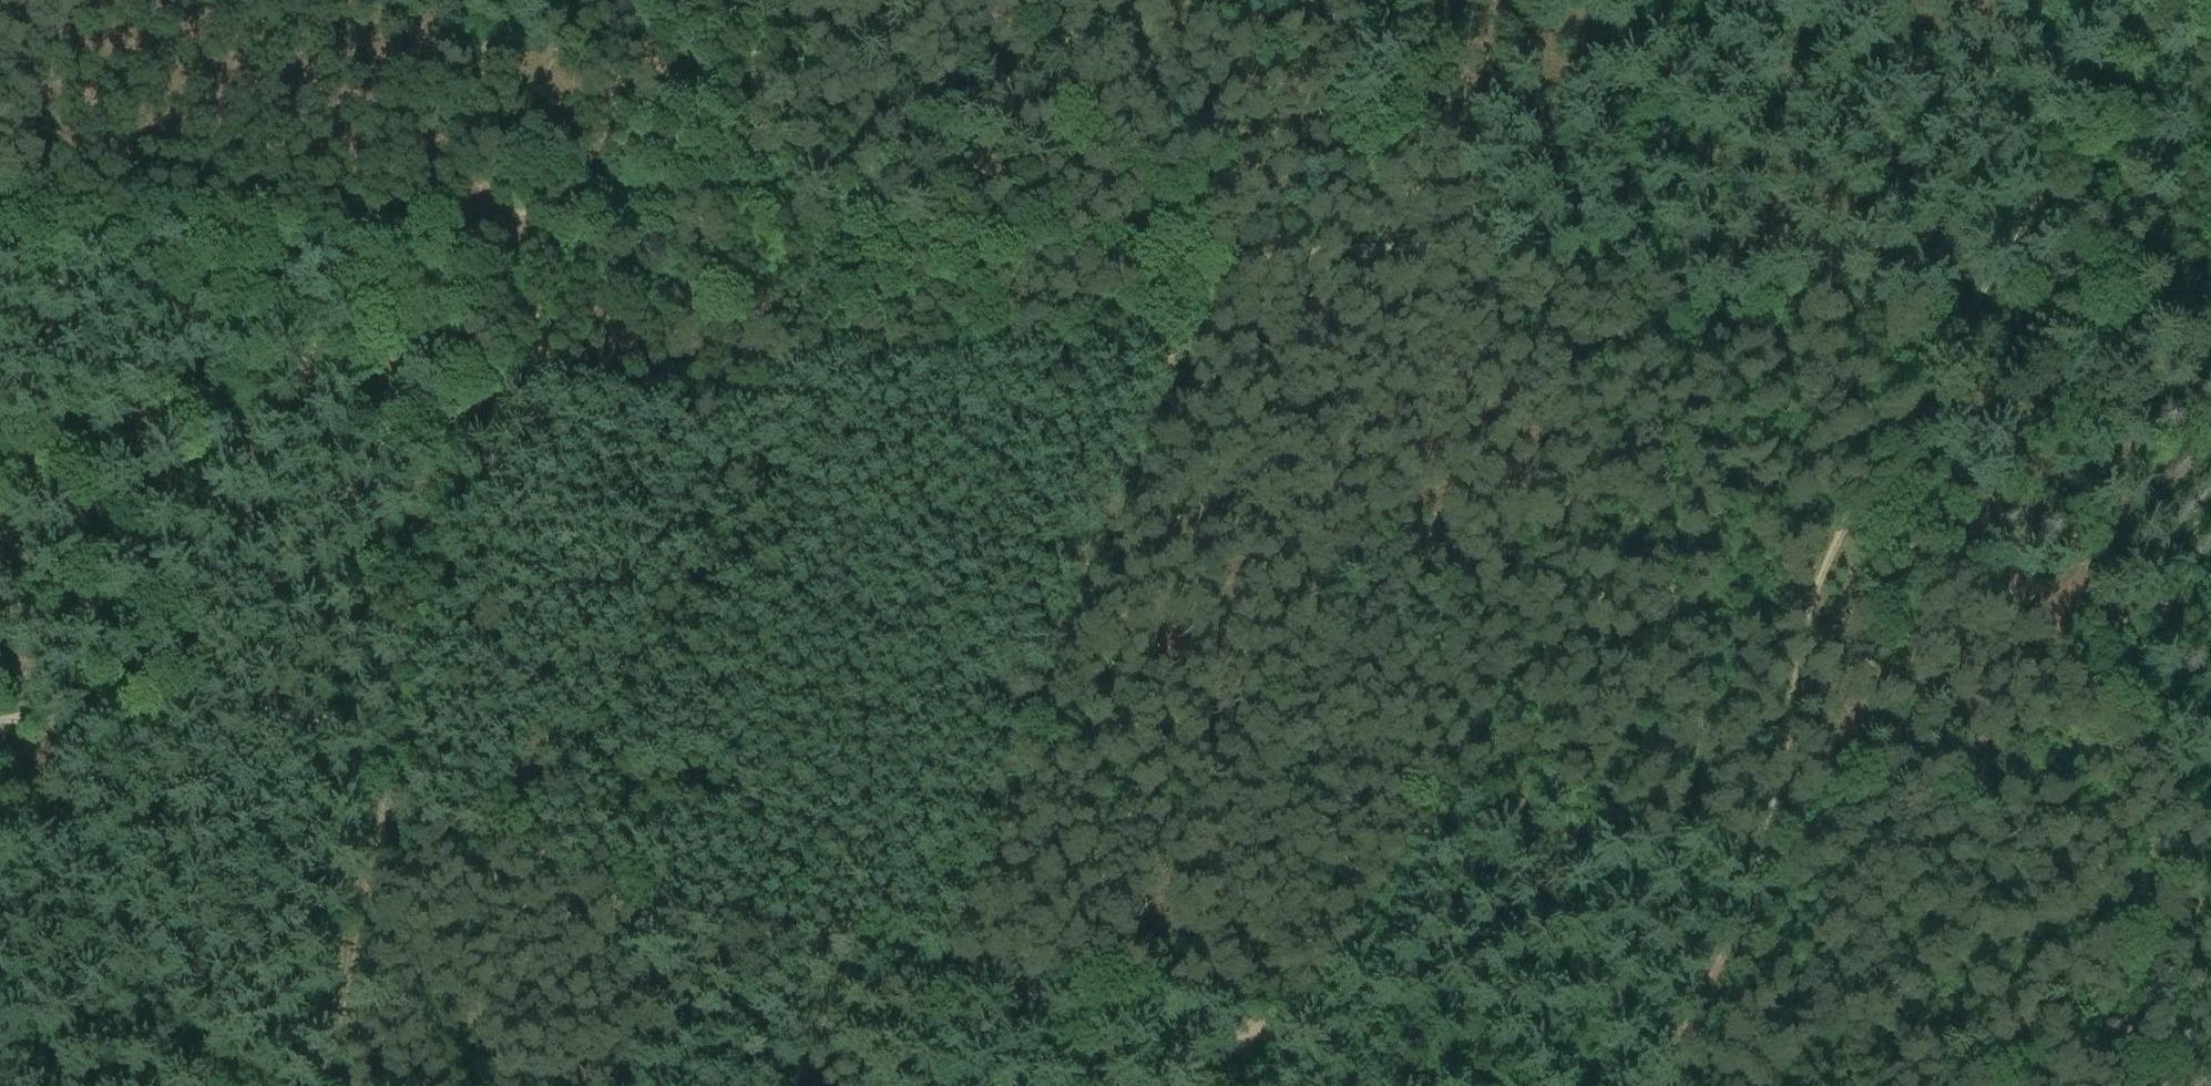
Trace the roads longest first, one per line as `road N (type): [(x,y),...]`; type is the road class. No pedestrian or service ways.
road 1 (track): [(453,250),(384,818)]
road 2 (track): [(2138,0),(2022,233)]

